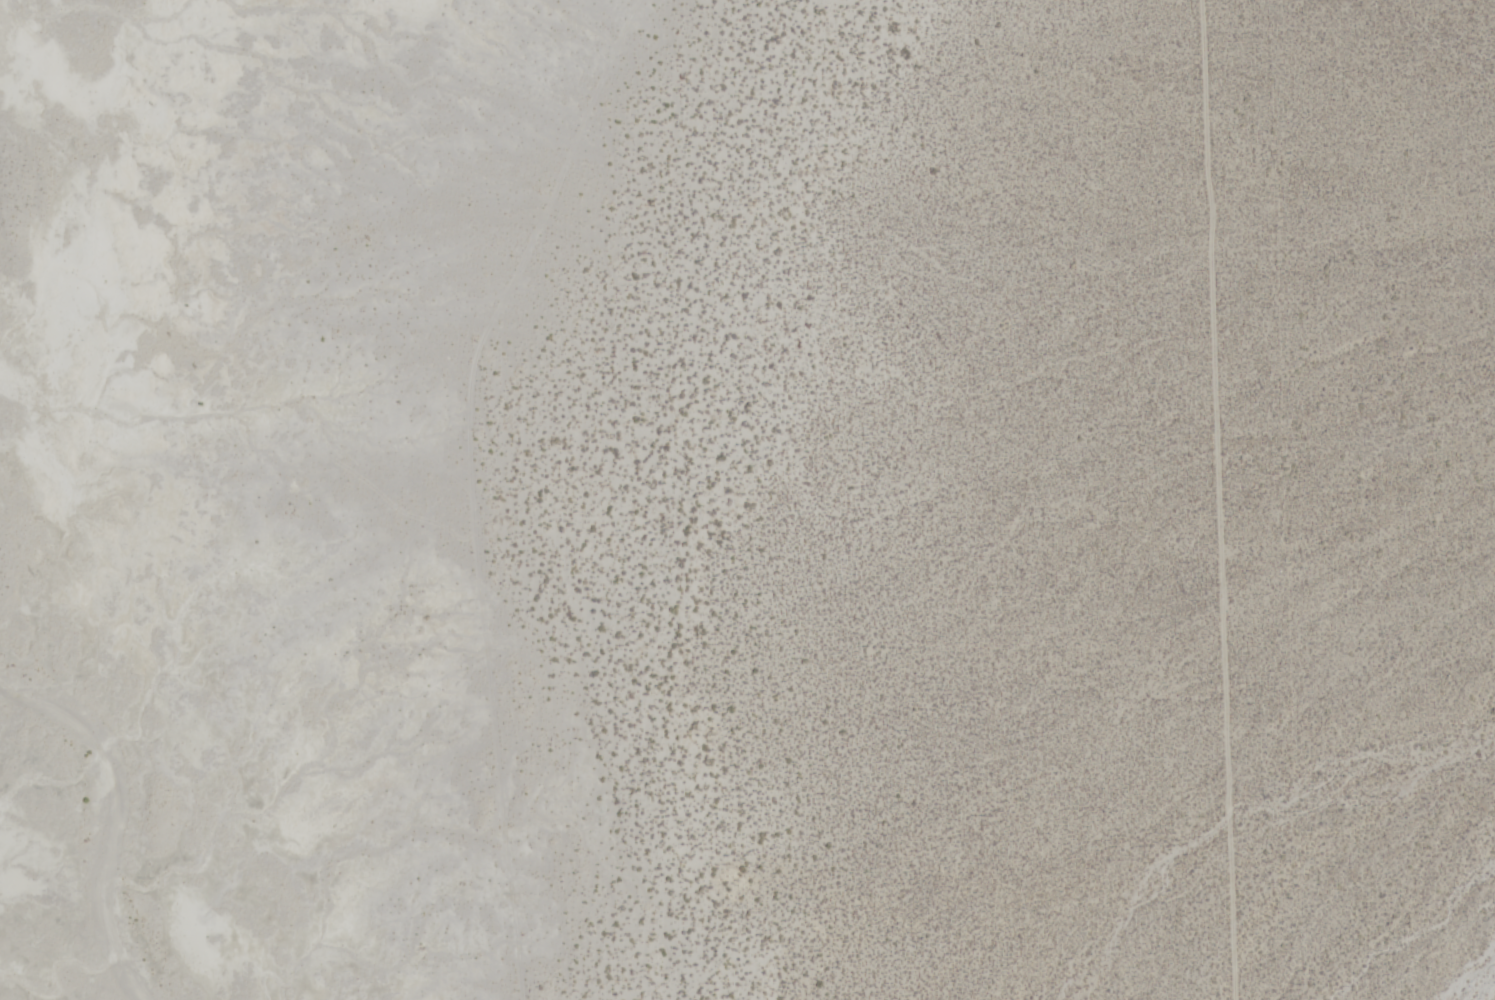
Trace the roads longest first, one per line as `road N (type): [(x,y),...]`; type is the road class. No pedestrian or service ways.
road 1 (track): [(940,999),(855,940),(729,787),(590,528),(439,0)]
road 2 (track): [(1242,999),(1208,0)]

